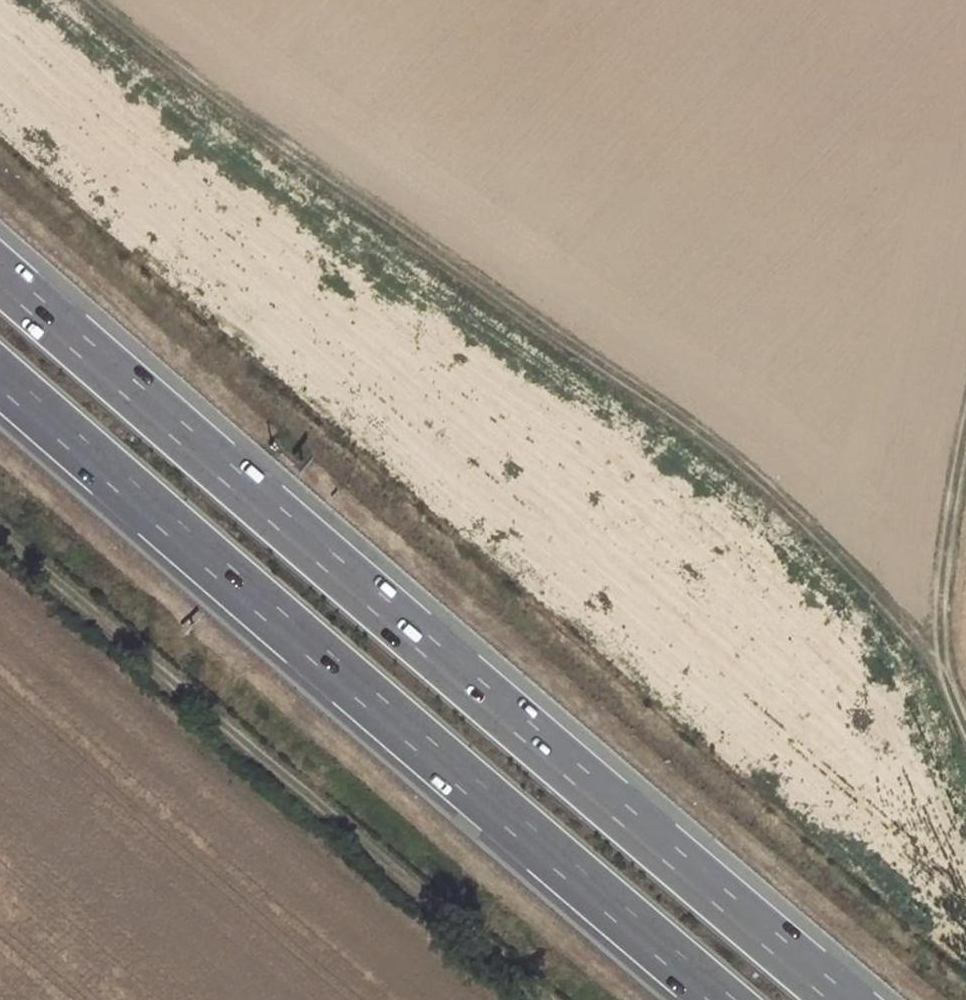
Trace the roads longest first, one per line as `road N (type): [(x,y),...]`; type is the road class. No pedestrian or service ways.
road 1 (motorway): [(842,999),(0,274)]
road 2 (track): [(940,672),(841,553),(693,424),(87,0)]
road 3 (motorway): [(0,377),(721,999)]
road 4 (track): [(0,537),(543,999)]
road 5 (track): [(940,672),(949,508),(965,442)]

